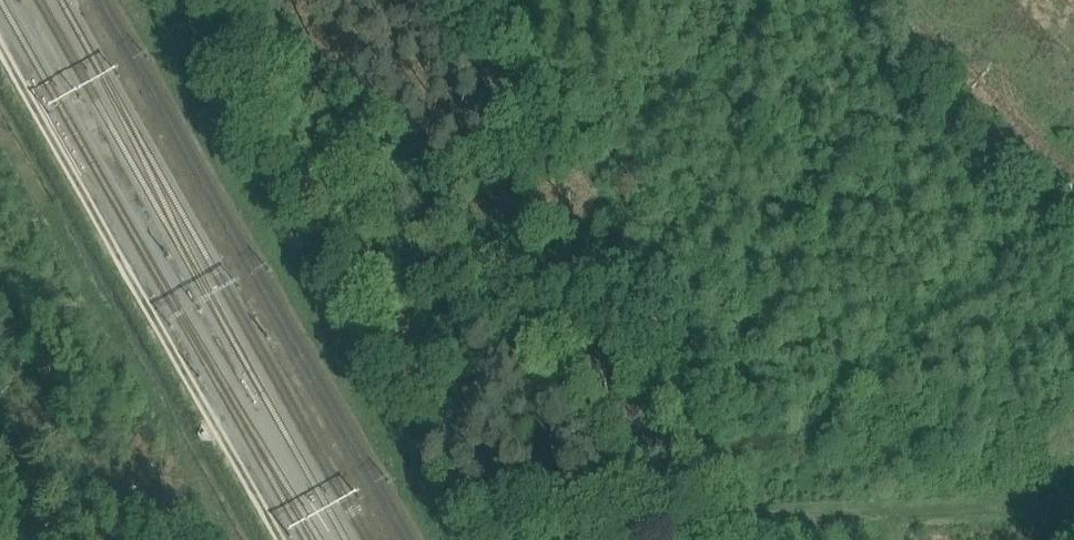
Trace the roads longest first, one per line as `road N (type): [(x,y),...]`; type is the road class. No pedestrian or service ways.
road 1 (track): [(0,132),(230,539)]

